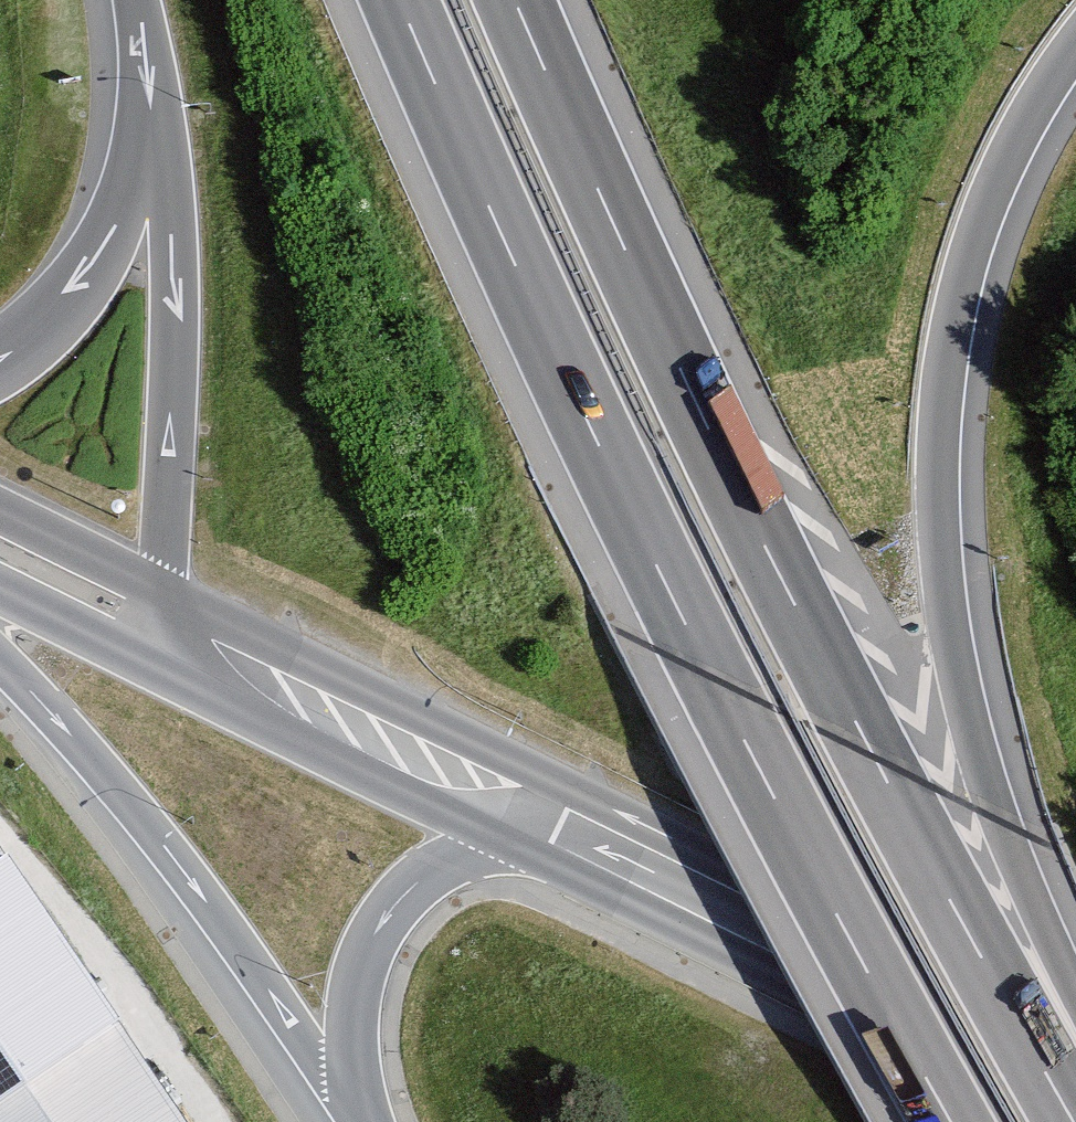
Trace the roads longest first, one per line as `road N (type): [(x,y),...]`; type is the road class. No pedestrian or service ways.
road 1 (motorway): [(397,0),(587,426),(950,1121)]
road 2 (motorway): [(1075,1112),(879,766),(681,375),(515,0)]
road 3 (motorway): [(1075,966),(1005,827),(981,752),(951,615),(942,494),(953,330),(979,232),(1017,145),(1075,50)]
road 4 (motorway): [(0,660),(179,869),(357,1121)]
road 5 (tertiary): [(557,825),(1075,1085)]
road 6 (motorway): [(150,113),(171,199),(175,346),(159,630)]
road 7 (tertiary): [(159,630),(557,825)]
road 8 (motorway): [(557,825),(438,866),(381,924),(362,963),(353,1010),(363,1121)]
road 9 (motorway): [(150,113),(131,188),(100,255),(45,322),(0,359)]
road 10 (tertiary): [(0,551),(159,630)]

